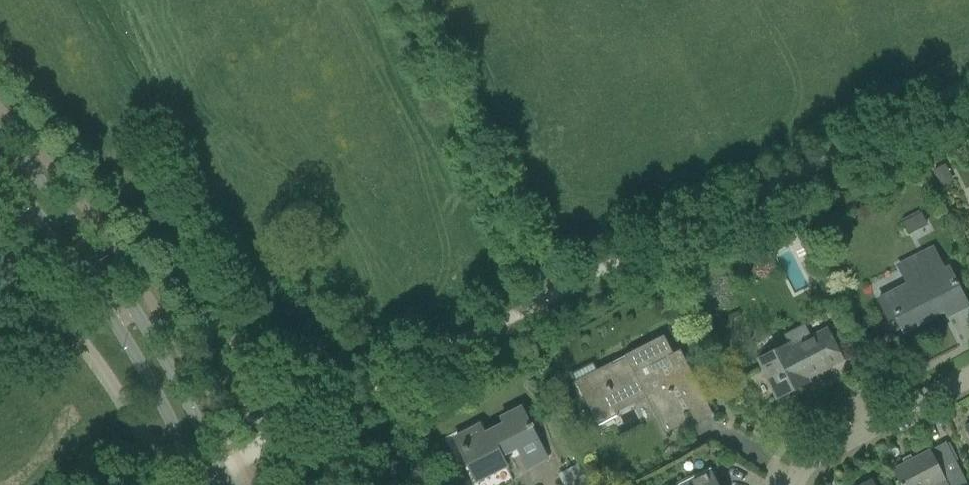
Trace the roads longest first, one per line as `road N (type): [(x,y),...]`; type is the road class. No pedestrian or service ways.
road 1 (unclassified): [(226,473),(282,427),(968,86)]
road 2 (secondary): [(226,473),(113,277),(0,144)]
road 3 (secondary): [(0,176),(97,294),(209,484)]
road 4 (track): [(547,299),(402,0)]
road 5 (residential): [(797,484),(817,456),(968,372)]

